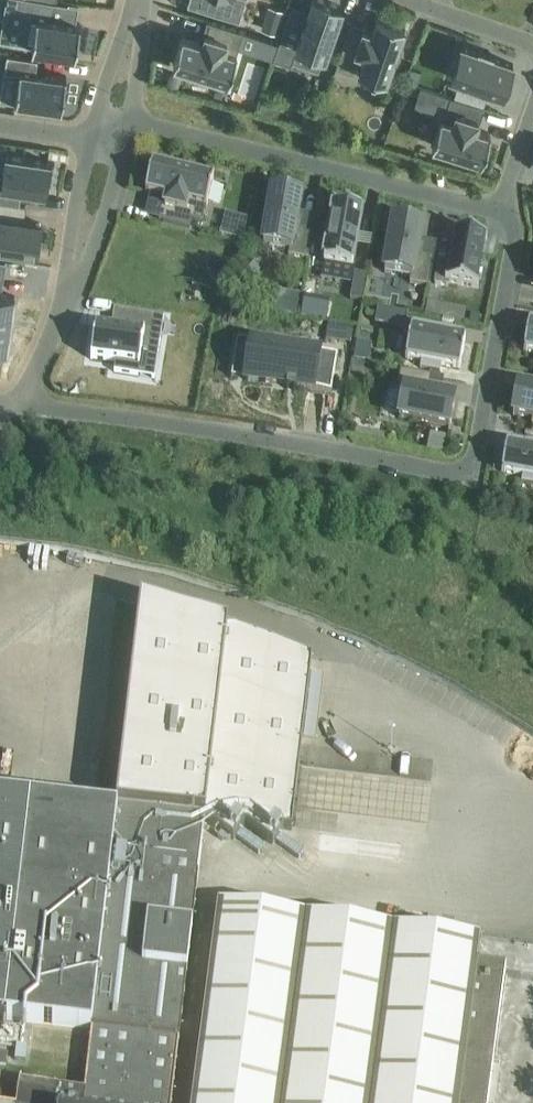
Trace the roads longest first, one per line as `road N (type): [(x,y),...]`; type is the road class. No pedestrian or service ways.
road 1 (residential): [(21,405),(474,477),(515,235),(502,208)]
road 2 (residential): [(134,121),(502,208)]
road 3 (residential): [(66,301),(134,121)]
road 4 (residential): [(88,136),(66,301)]
road 5 (residential): [(136,0),(88,136)]
road 6 (residential): [(532,44),(410,0)]
road 7 (residential): [(134,121),(139,0)]

